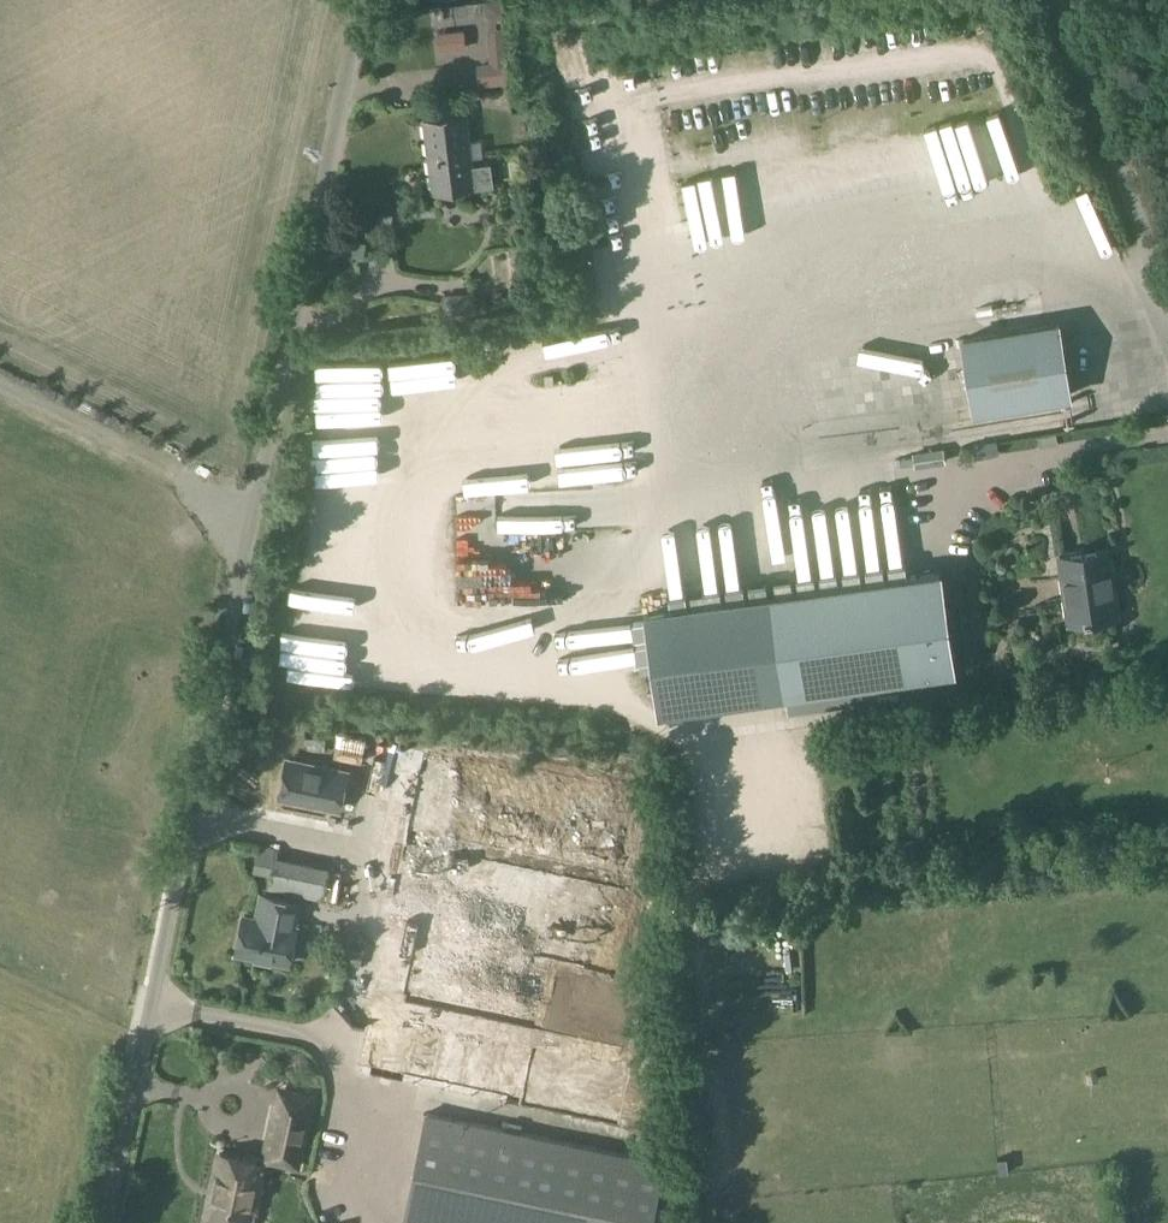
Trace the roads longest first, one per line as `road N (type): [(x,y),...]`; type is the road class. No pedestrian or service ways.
road 1 (unclassified): [(106,1222),(363,0)]
road 2 (unclassified): [(1167,292),(1058,0)]

